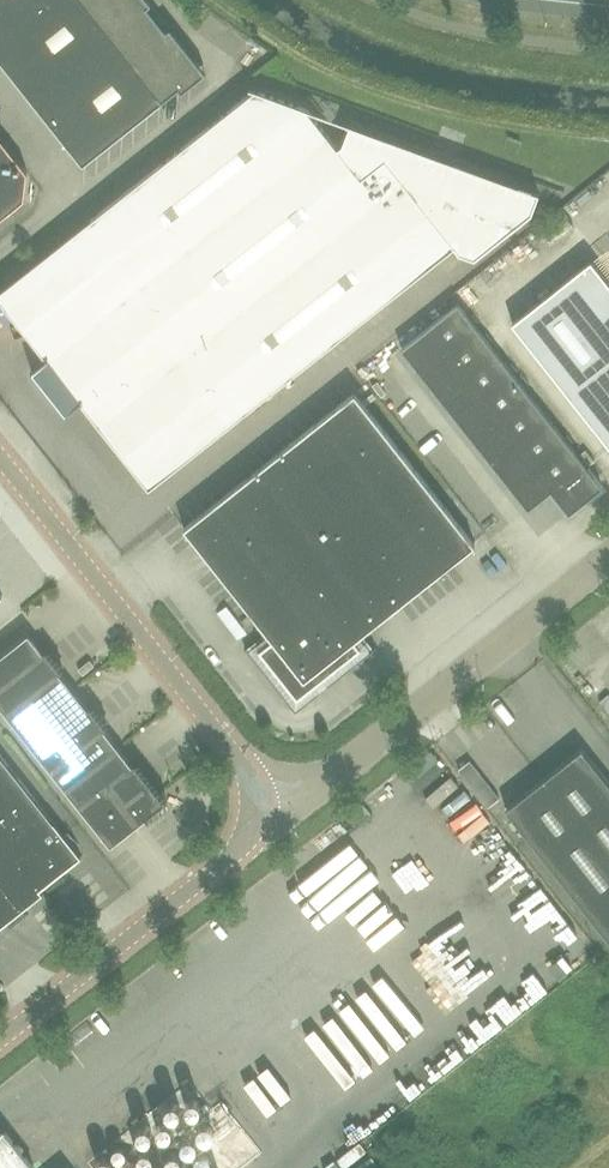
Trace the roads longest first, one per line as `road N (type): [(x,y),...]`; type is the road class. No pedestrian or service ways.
road 1 (unclassified): [(288,807),(0,459)]
road 2 (unclassified): [(288,807),(608,559)]
road 3 (unclassified): [(0,1038),(288,807)]

